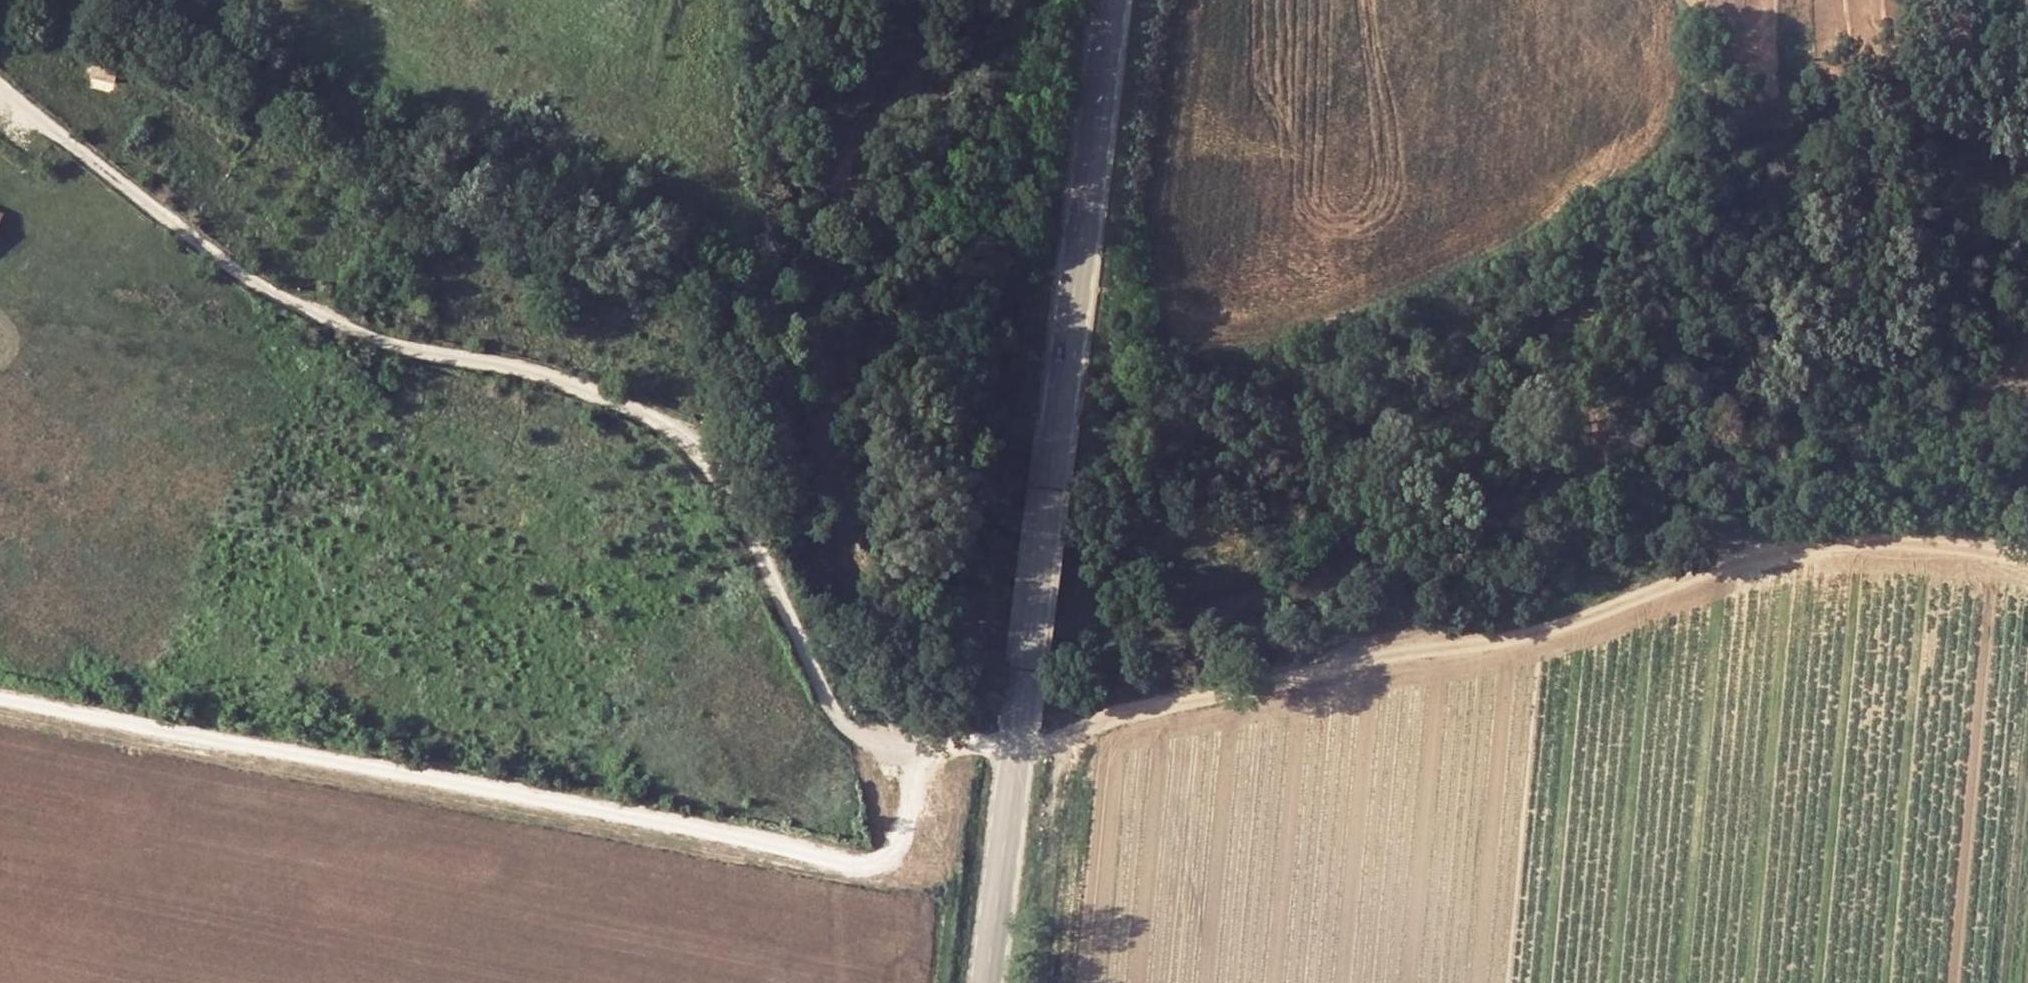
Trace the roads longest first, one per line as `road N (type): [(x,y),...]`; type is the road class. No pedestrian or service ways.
road 1 (track): [(1019,749),(1108,714),(1561,628),(1774,550),(1871,540),(1963,543),(2027,556)]
road 2 (tertiary): [(1113,0),(989,982)]

